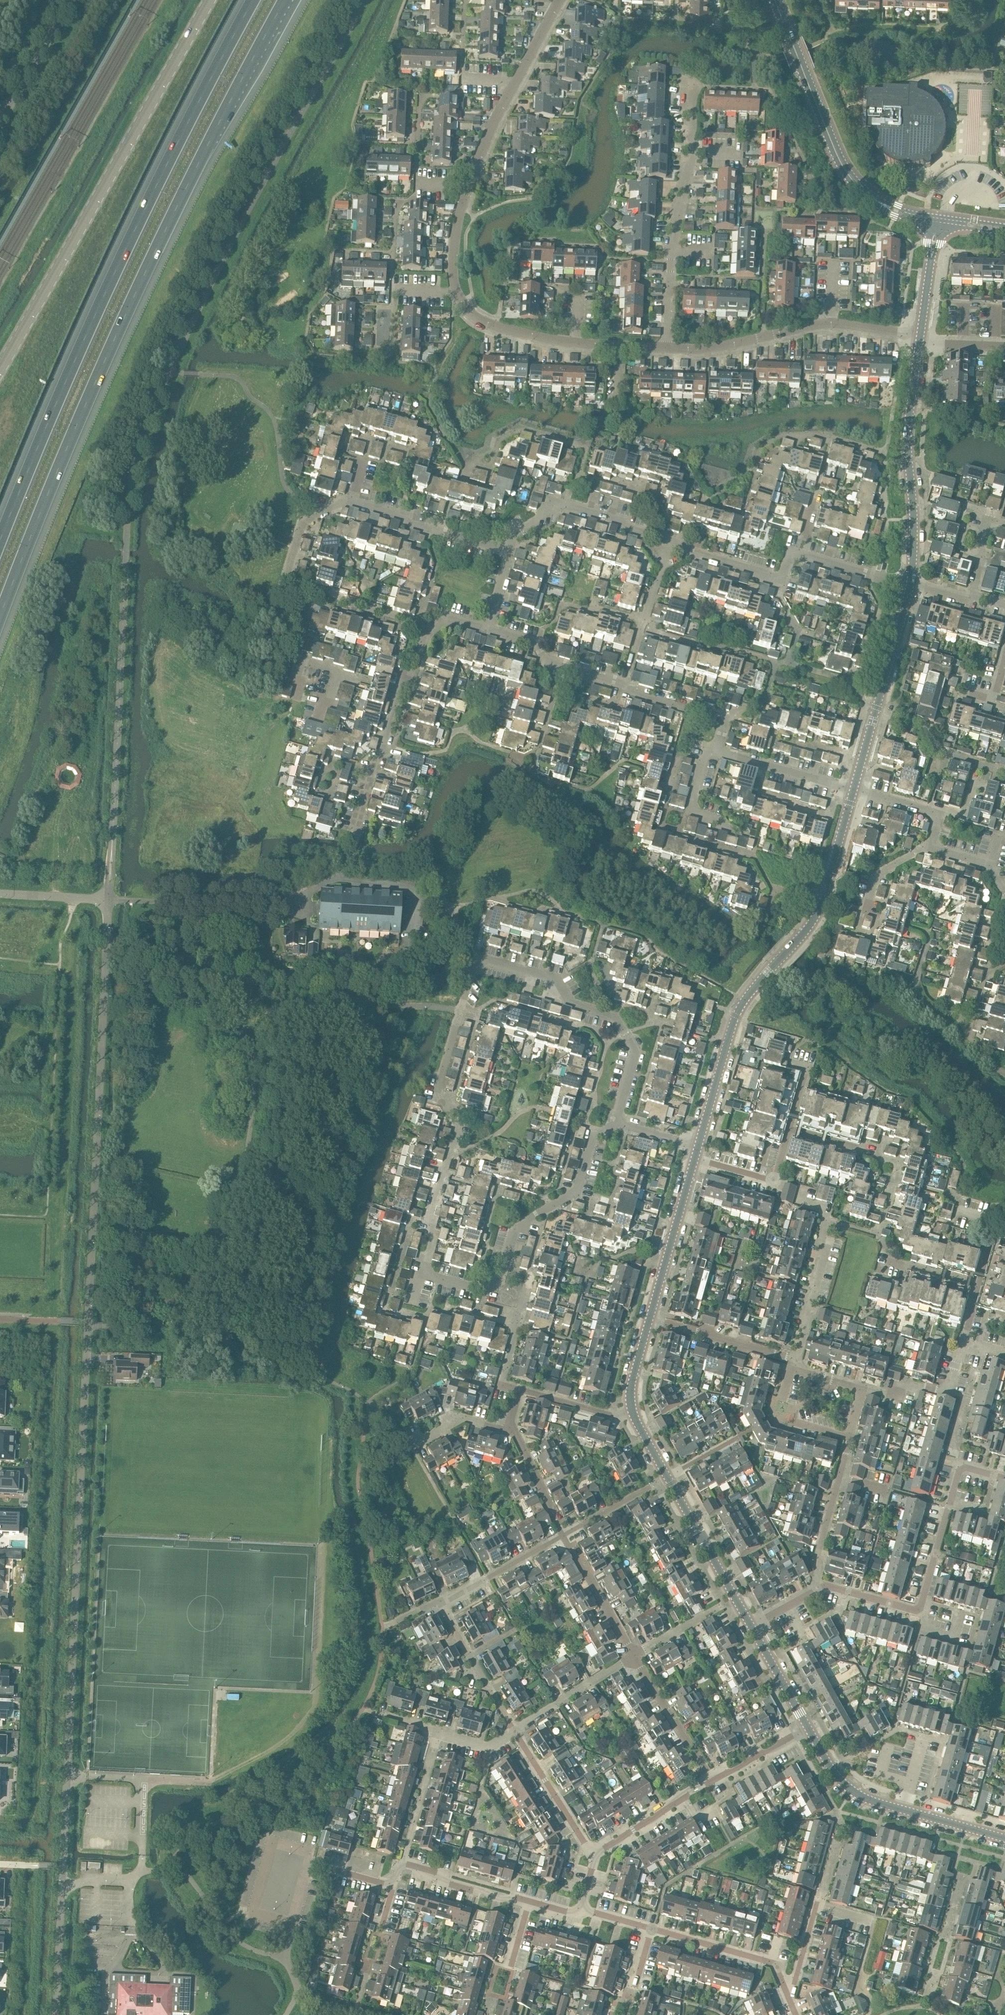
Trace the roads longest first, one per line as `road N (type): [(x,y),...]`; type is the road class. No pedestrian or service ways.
road 1 (unclassified): [(109,900),(56,2014)]
road 2 (trunk): [(0,619),(80,411),(284,0)]
road 3 (trunk): [(253,0),(149,199),(0,537)]
road 4 (residential): [(666,348),(577,344),(495,327),(471,314),(456,291),(454,237),(467,187),(563,0)]
road 5 (tertiary): [(209,0),(0,369)]
road 6 (tertiary): [(697,1147),(738,1011),(815,919),(853,790)]
road 7 (residential): [(421,1275),(455,1139),(455,1124),(437,1093),(476,957)]
road 8 (tertiary): [(938,221),(860,191),(774,0)]
road 9 (residential): [(421,1275),(477,1287),(487,1282),(505,1268),(517,1228),(581,1187),(596,1135),(616,1125)]
road 10 (residential): [(616,1125),(635,1049),(616,1018),(572,1003),(554,978),(476,957)]
road 11 (residential): [(690,85),(666,348)]
road 12 (residential): [(920,337),(832,322),(720,349),(666,348)]
road 13 (tertiary): [(910,585),(908,428),(920,337)]
road 14 (residential): [(351,860),(371,768),(403,684),(417,677),(430,631)]
road 15 (tertiary): [(752,1626),(632,1411)]
road 16 (residential): [(430,631),(285,586),(303,524),(314,515)]
road 17 (tertiary): [(853,790),(910,585)]
road 18 (residential): [(794,1360),(826,1220),(827,1209),(800,1202),(804,1187)]
road 19 (residential): [(670,547),(624,522),(551,501),(515,533),(509,552)]
road 20 (residential): [(1004,1478),(959,1469),(918,1611)]
road 21 (tertiary): [(649,1319),(694,1159)]
road 22 (residential): [(509,552),(352,501)]
road 23 (residential): [(789,1998),(771,1962),(652,1929)]
road 24 (residential): [(804,554),(791,551),(782,579),(670,547)]
road 25 (residential): [(789,1998),(817,1904),(873,1920)]
road 26 (residential): [(437,1601),(514,1732)]
road 27 (residential): [(625,684),(552,663),(534,644),(487,629)]
road 28 (residential): [(649,1319),(794,1360)]
road 29 (residential): [(862,1386),(894,1394),(910,1383),(949,1394),(964,1342)]
road 30 (residential): [(712,1780),(633,1656)]
road 31 (residential): [(514,1732),(593,1856)]
road 32 (residential): [(437,1601),(563,1534)]
road 33 (residential): [(853,790),(716,751)]
road 34 (residential): [(514,1732),(633,1656)]
road 35 (residential): [(633,1656),(563,1534)]
road 36 (residential): [(776,661),(640,628)]
road 37 (residential): [(694,1159),(774,1182),(790,1130)]
road 38 (residential): [(402,1863),(438,1732)]
road 39 (unclassified): [(0,117),(67,0)]
road 40 (tertiary): [(904,1809),(844,1784),(808,1726)]
road 41 (residential): [(744,830),(689,813),(704,756),(716,751)]
road 42 (residential): [(508,1430),(459,1417),(410,1444),(398,1435)]
road 43 (residential): [(979,1287),(890,1260),(879,1234)]
road 44 (residential): [(563,1534),(508,1430)]

